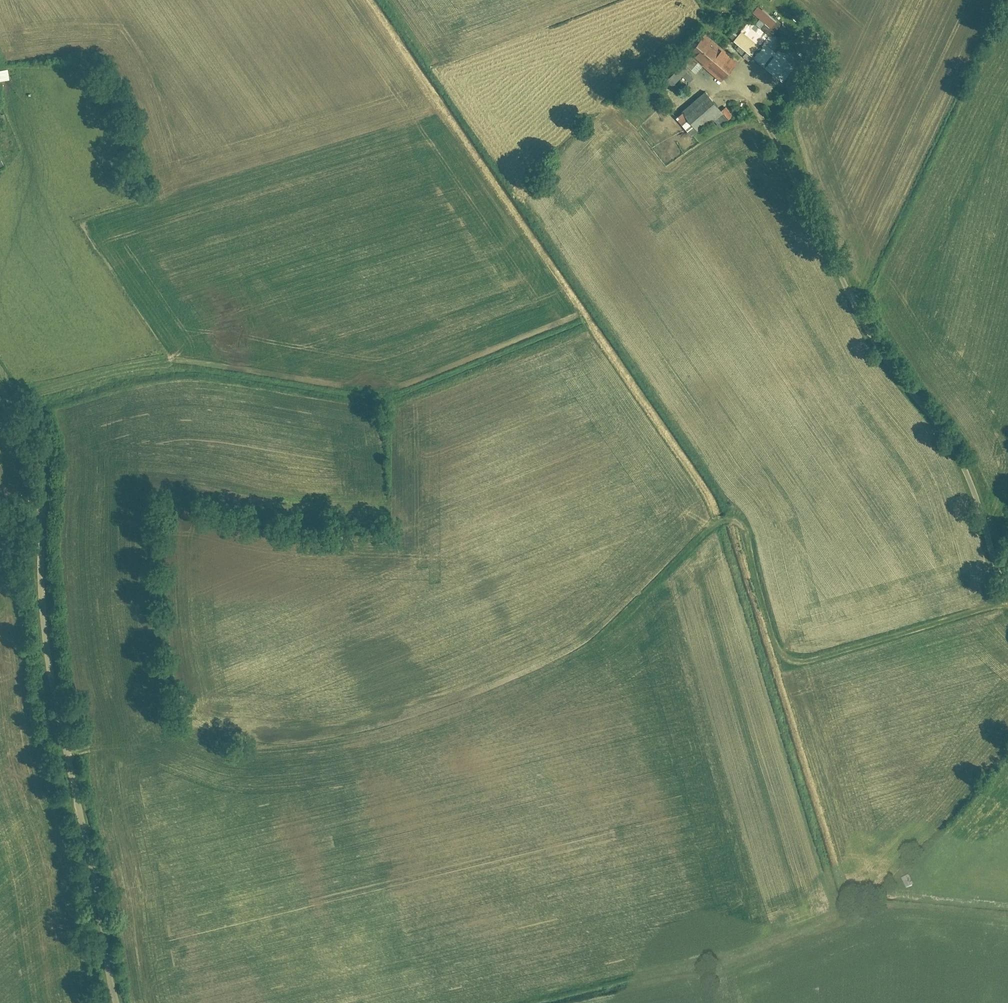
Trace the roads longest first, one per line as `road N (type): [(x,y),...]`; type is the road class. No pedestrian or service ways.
road 1 (residential): [(118,1002),(43,611),(40,479),(0,386)]

